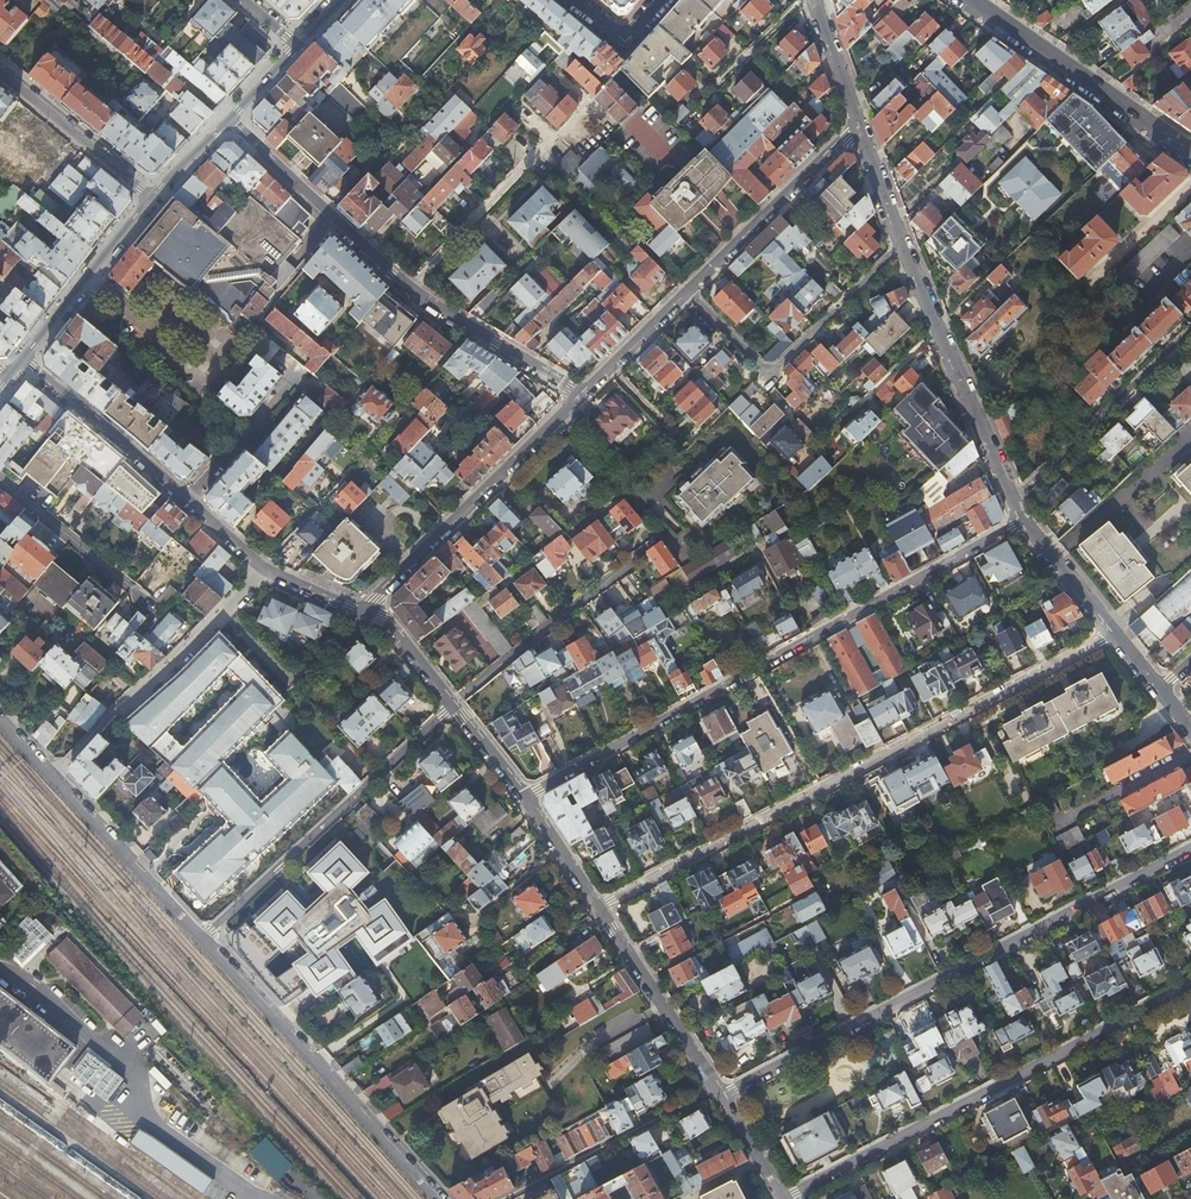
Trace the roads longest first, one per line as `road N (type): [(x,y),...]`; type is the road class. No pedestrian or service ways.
road 1 (residential): [(598,906),(1114,633)]
road 2 (residential): [(1021,523),(527,796)]
road 3 (residential): [(1190,848),(722,1098)]
road 4 (residential): [(781,1197),(1190,993)]
road 5 (residential): [(230,119),(432,310),(580,395)]
road 6 (residential): [(203,944),(453,705)]
road 7 (residential): [(436,1198),(203,944)]
road 8 (residential): [(24,362),(258,566)]
road 9 (residential): [(580,395),(366,611)]
road 10 (residential): [(203,944),(0,724)]
road 11 (residential): [(690,294),(766,374),(898,244)]
road 12 (residential): [(1012,497),(898,244)]
road 13 (residential): [(258,566),(69,761)]
road 14 (residential): [(976,0),(1190,151)]
road 15 (residential): [(1190,325),(1012,497)]
road 16 (residential): [(856,123),(690,294)]
road 17 (residential): [(453,705),(632,553)]
road 18 (residential): [(598,906),(722,1098)]
road 19 (secondary): [(24,362),(152,198)]
road 20 (residential): [(152,198),(0,70)]
road 21 (residential): [(146,602),(0,484)]
road 22 (residential): [(690,294),(580,395)]
road 23 (residential): [(1114,633),(1021,523)]
road 24 (residential): [(662,0),(621,46),(568,0)]
road 25 (residential): [(527,796),(598,906)]
road 26 (residential): [(856,123),(814,0)]
road 27 (residential): [(366,611),(392,627),(453,705)]
road 28 (residential): [(898,244),(856,123)]

